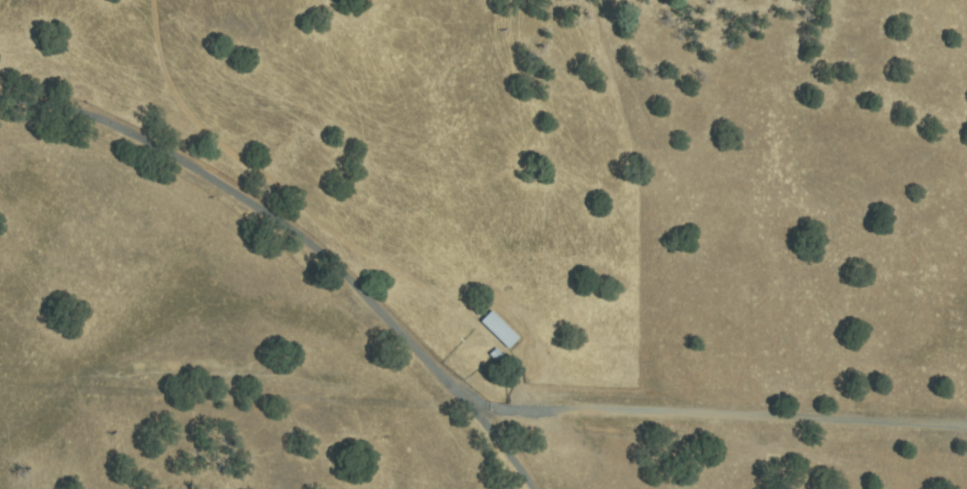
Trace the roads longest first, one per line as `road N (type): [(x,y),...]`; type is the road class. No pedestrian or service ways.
road 1 (residential): [(533,488),(478,411),(304,227),(178,150),(103,116),(50,98),(0,94)]
road 2 (track): [(478,411),(966,426)]
road 3 (track): [(324,242),(168,74),(156,0)]

